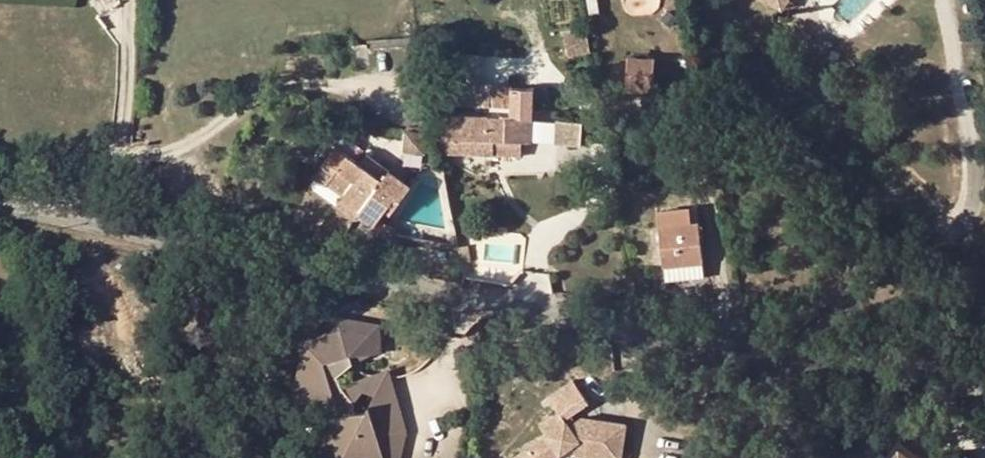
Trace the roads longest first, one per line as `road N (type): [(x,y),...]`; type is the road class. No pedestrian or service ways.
road 1 (unclassified): [(0,207),(984,391)]

